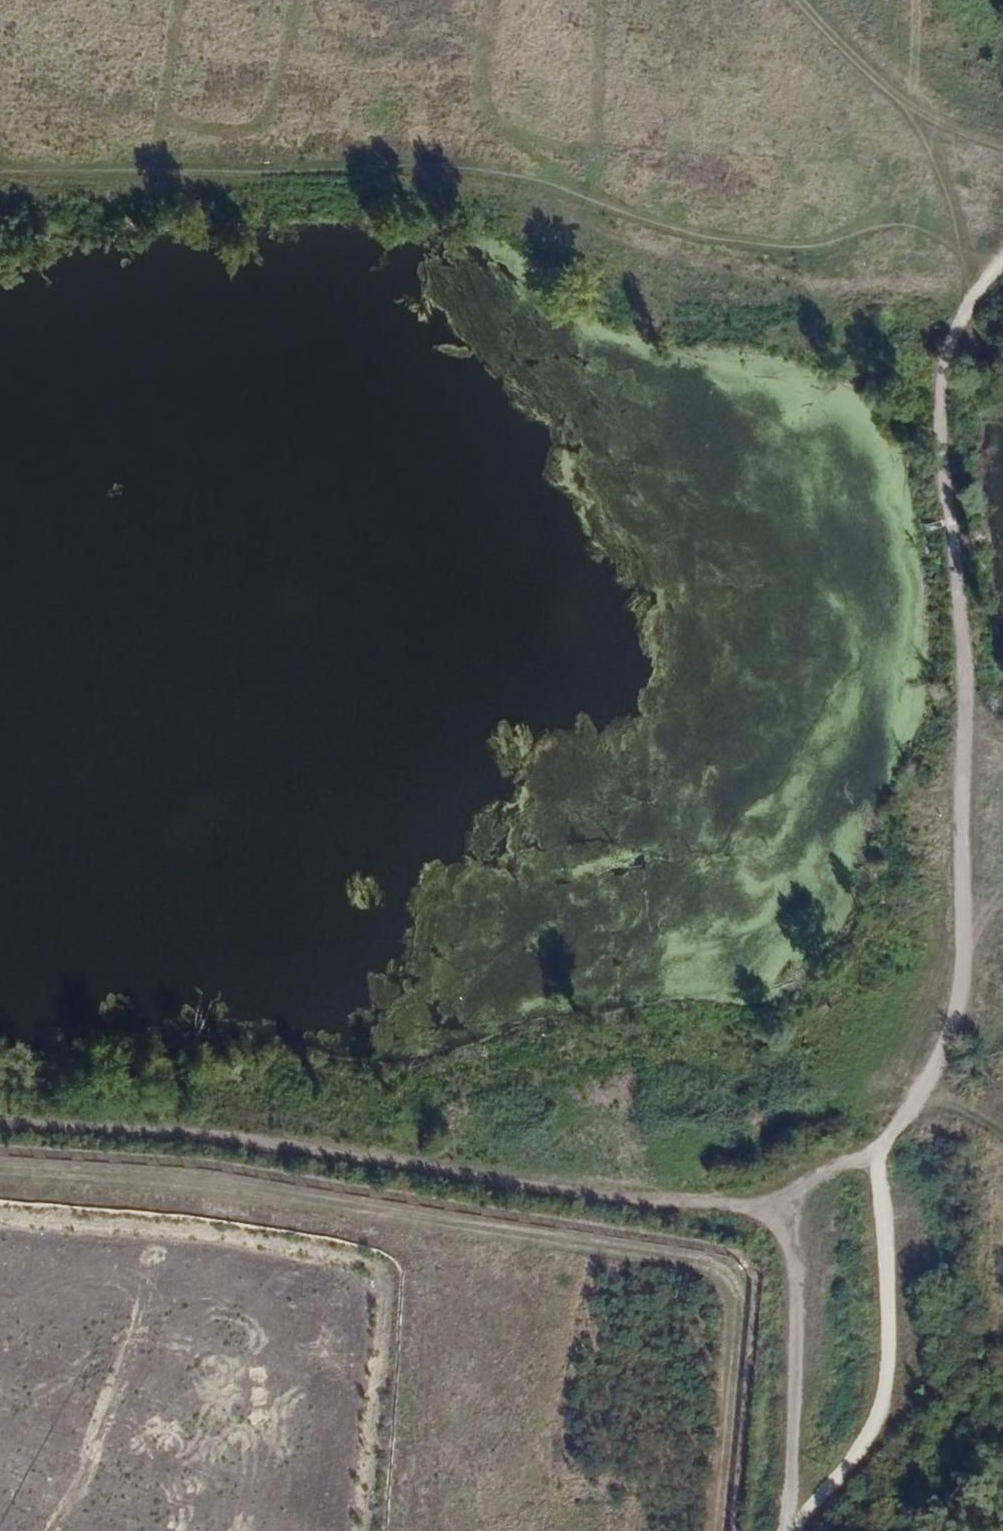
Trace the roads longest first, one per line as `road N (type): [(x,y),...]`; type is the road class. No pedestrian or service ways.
road 1 (track): [(778,1530),(798,1424),(800,1288),(784,1218)]

